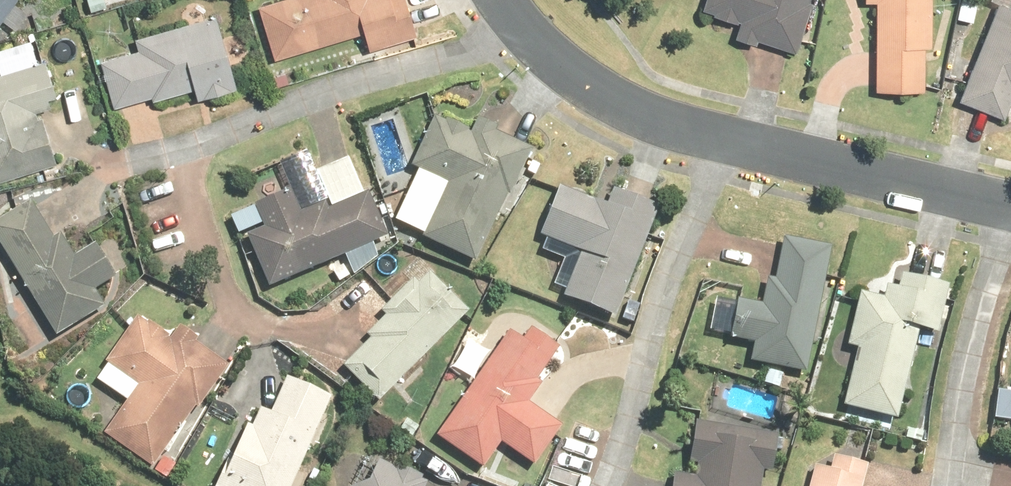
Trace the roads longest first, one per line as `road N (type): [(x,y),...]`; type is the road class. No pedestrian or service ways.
road 1 (residential): [(500,0),(567,71),(645,115),(1010,206)]

